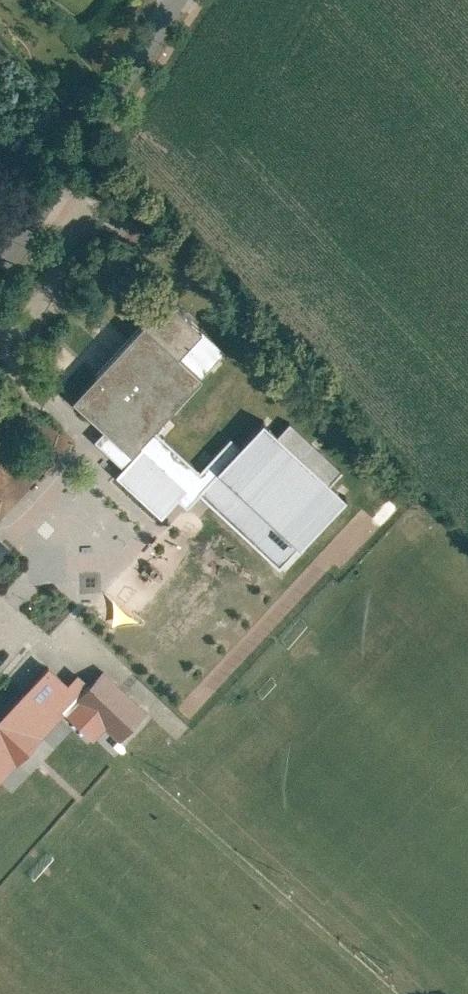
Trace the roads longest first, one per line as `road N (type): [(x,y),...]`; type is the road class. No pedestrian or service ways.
road 1 (residential): [(149,0),(0,234)]

